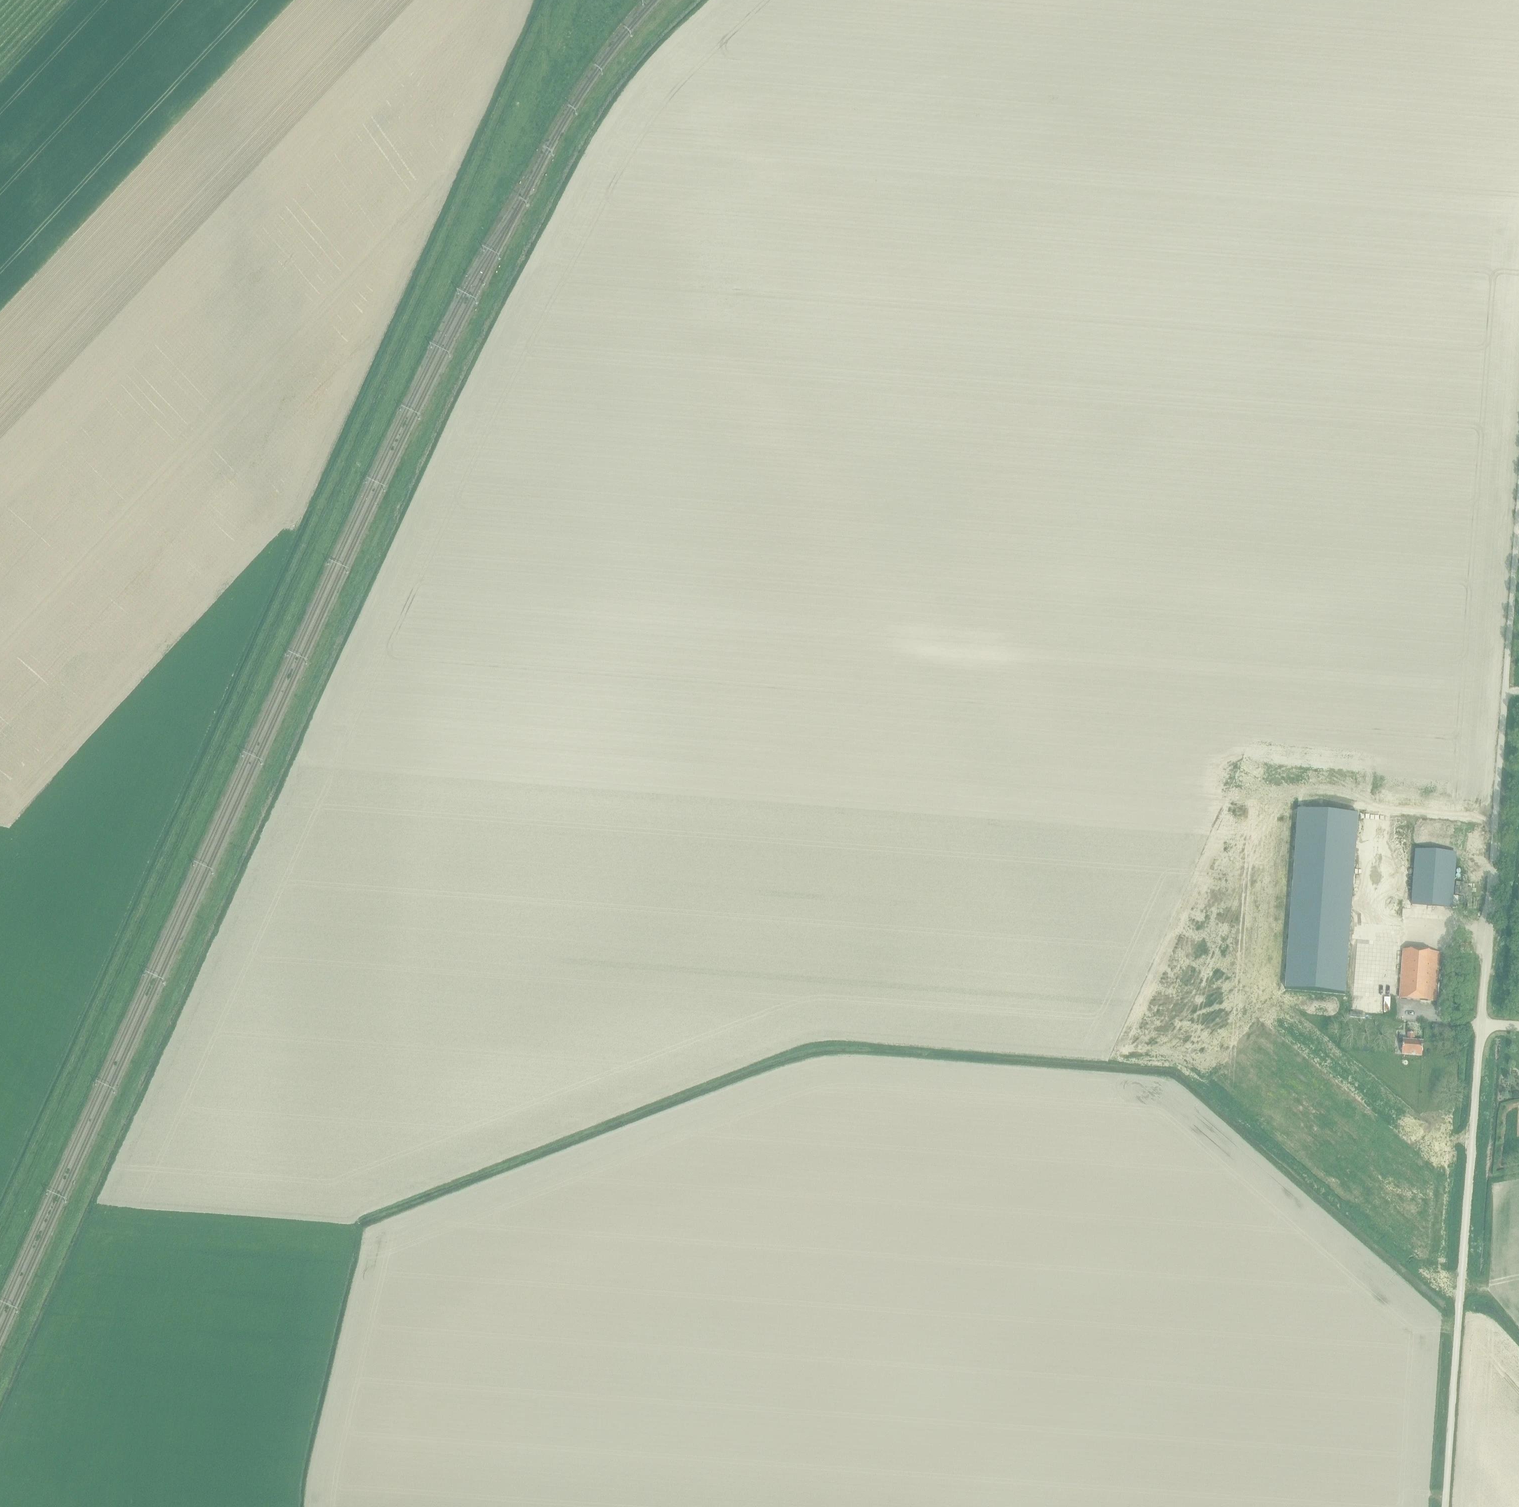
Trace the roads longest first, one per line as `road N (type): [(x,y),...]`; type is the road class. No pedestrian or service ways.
road 1 (unclassified): [(1447,1506),(1518,493)]

